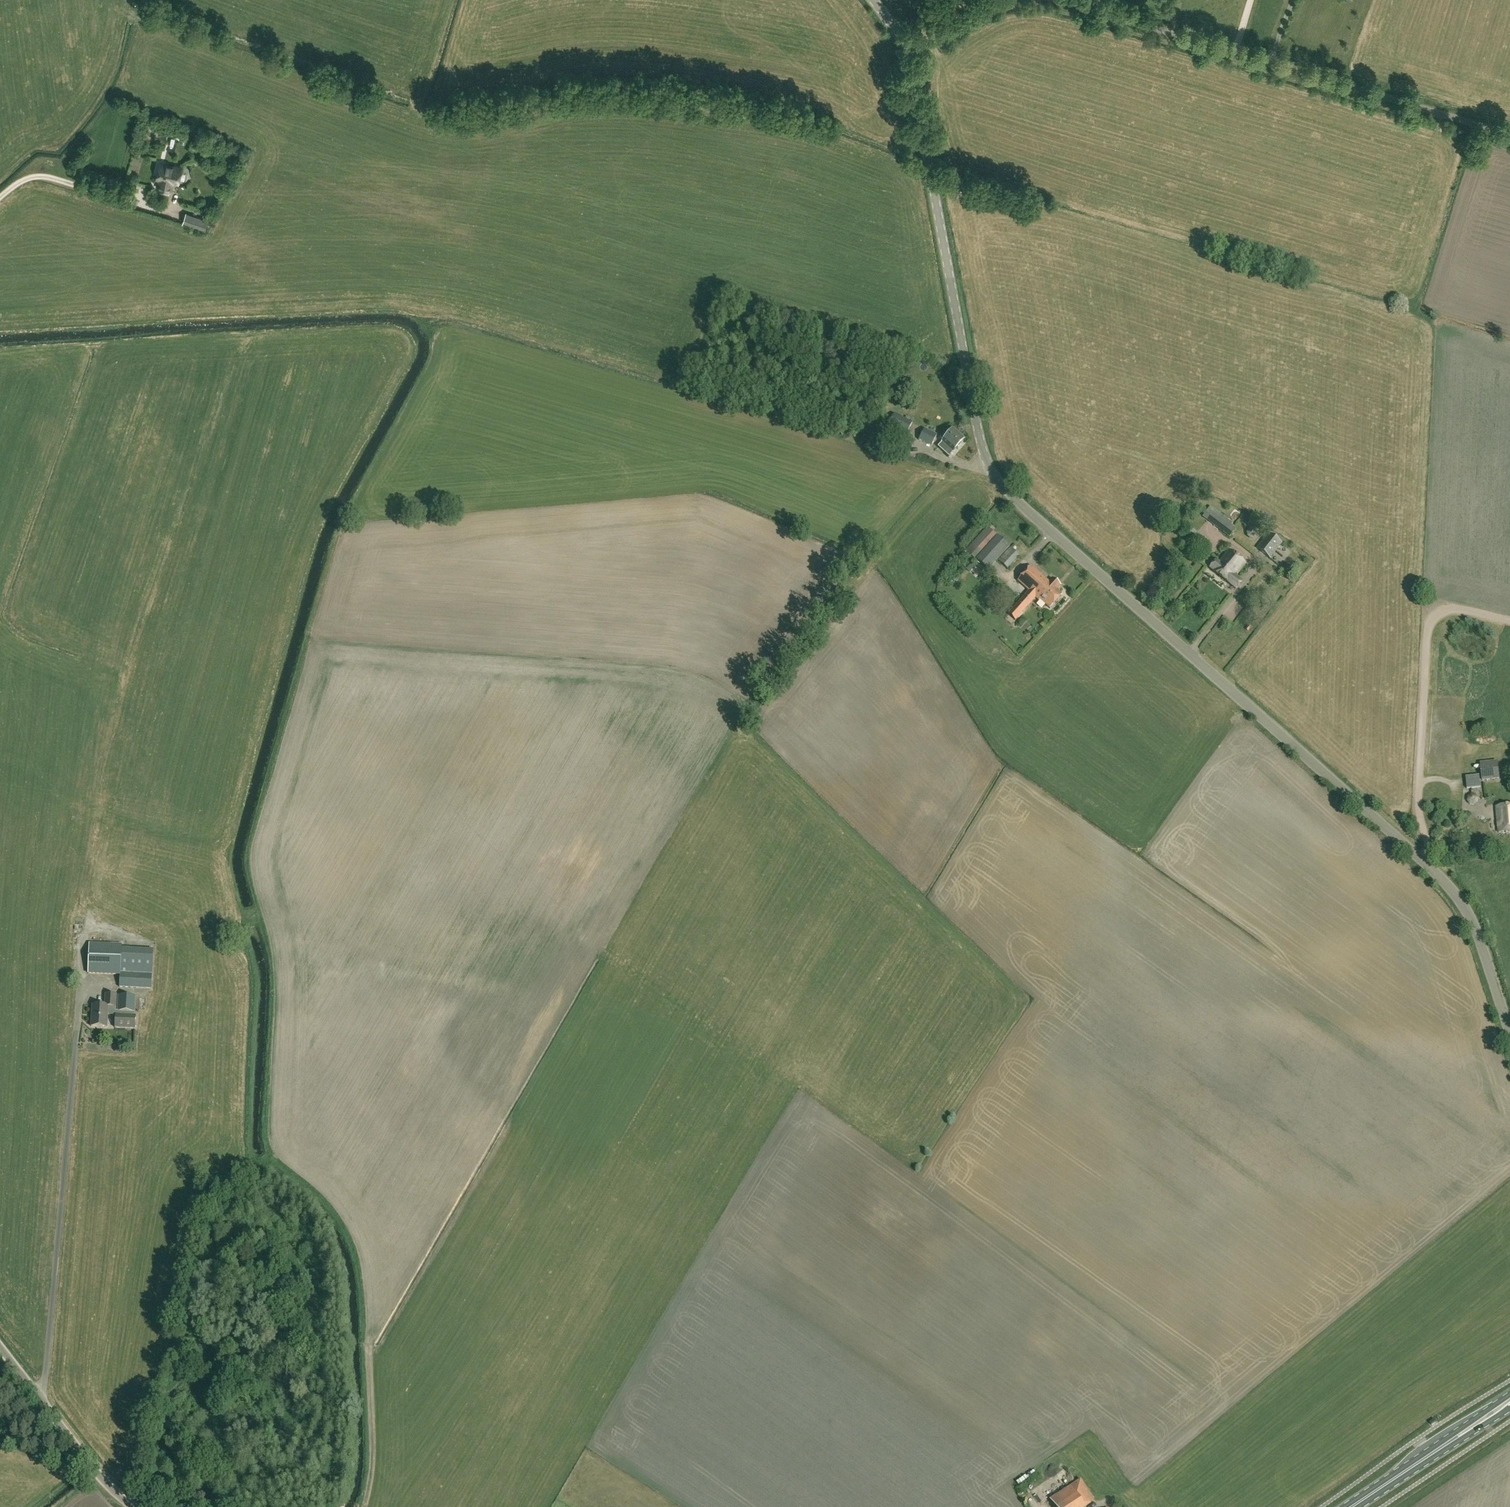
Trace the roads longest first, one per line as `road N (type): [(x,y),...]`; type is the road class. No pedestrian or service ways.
road 1 (tertiary): [(1509,1034),(1474,924),(1440,877),(989,468),(911,50)]
road 2 (unclassified): [(1062,0),(1509,135)]
road 3 (track): [(1509,621),(1453,609),(1428,625),(1418,807),(1431,855)]
road 4 (unclassified): [(140,1506),(0,1345)]
road 5 (primary): [(1355,1506),(1509,1404)]

